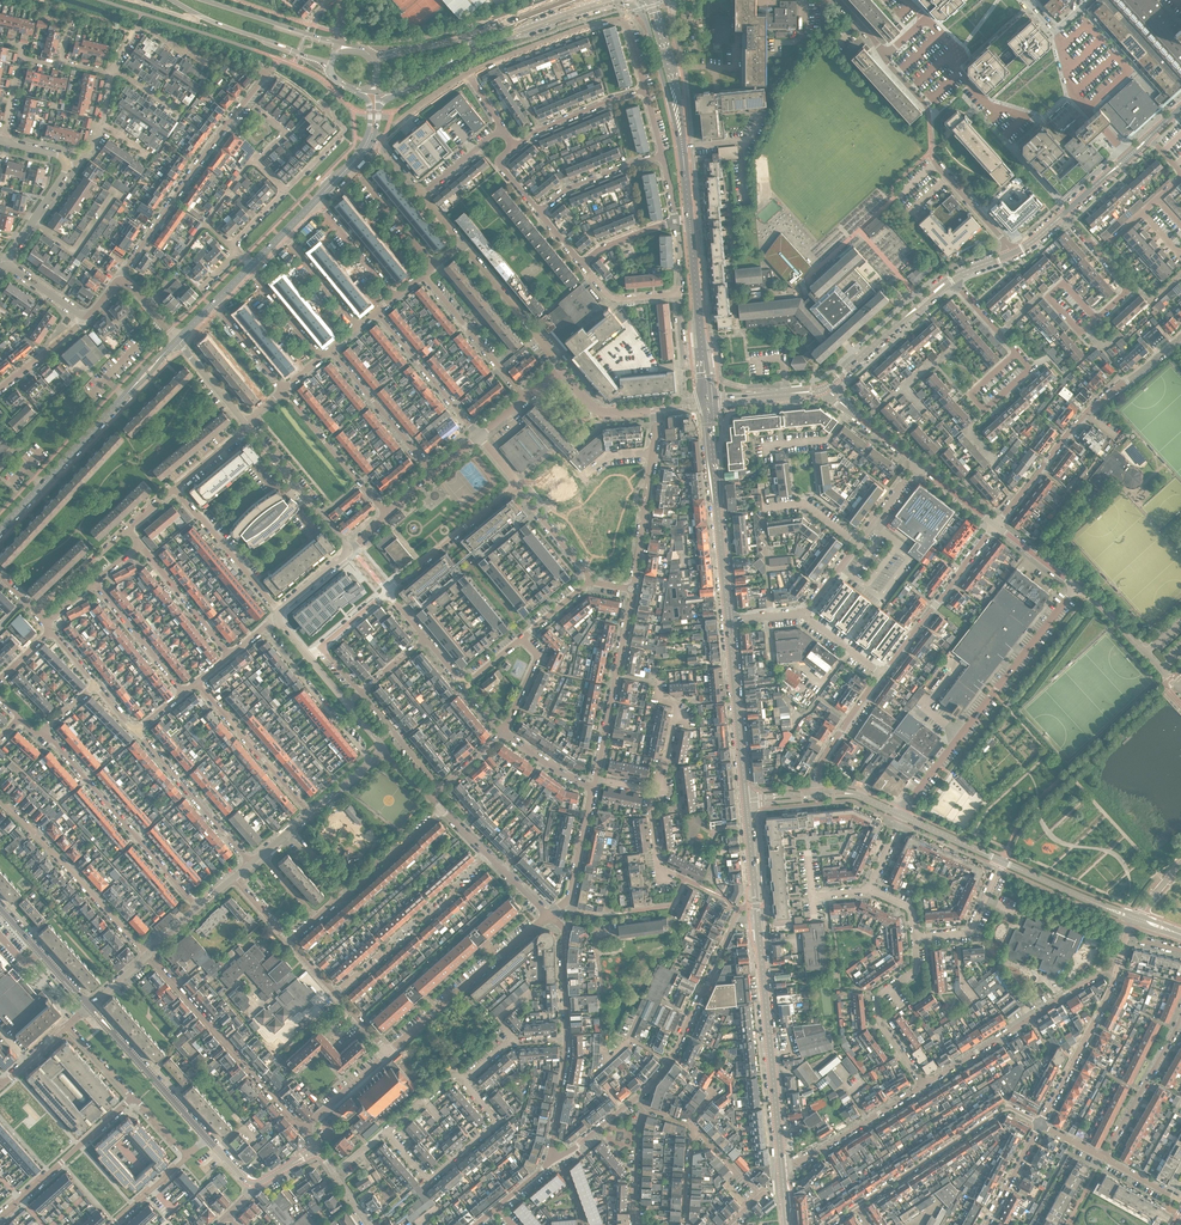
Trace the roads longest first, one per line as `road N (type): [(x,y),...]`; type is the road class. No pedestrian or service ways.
road 1 (unclassified): [(901,815),(1074,587)]
road 2 (residential): [(993,525),(1091,408),(1180,337)]
road 3 (residential): [(122,280),(220,133),(275,67)]
road 4 (secondary): [(0,530),(177,340)]
road 5 (tertiary): [(782,1171),(757,917)]
road 6 (residential): [(467,74),(622,20),(645,91)]
road 7 (secondary): [(404,91),(459,57),(620,0)]
road 8 (residential): [(147,954),(303,1129)]
road 9 (residential): [(45,732),(198,907)]
road 10 (residential): [(924,1084),(1116,967)]
road 11 (residential): [(855,1208),(1006,1106),(1040,1124)]
road 12 (tertiary): [(728,621),(707,402)]
road 13 (residential): [(147,954),(0,800)]
road 14 (residential): [(387,1053),(548,915)]
road 15 (residential): [(463,1081),(497,1120),(427,1182),(385,1132)]
road 16 (residential): [(335,994),(409,925),(453,898),(488,856)]
road 17 (residential): [(735,918),(667,1063),(636,1098)]
road 18 (residential): [(236,253),(232,246),(345,132),(321,103)]
road 19 (secondary): [(566,0),(481,33),(376,58)]
road 20 (residential): [(595,780),(633,589)]
road 21 (residential): [(1129,155),(1074,96),(1056,31),(1030,0)]
road 22 (residential): [(883,675),(993,525)]
road 23 (tertiary): [(746,803),(728,621)]
road 24 (tertiary): [(707,402),(689,221)]
road 25 (residential): [(924,1084),(879,1022),(877,997),(918,966),(917,938)]
road 26 (residential): [(0,1217),(133,1097)]
road 27 (secondary): [(169,0),(333,70)]
road 28 (tertiary): [(207,1137),(89,1006)]
road 29 (residential): [(1040,1124),(1116,967)]
road 30 (residential): [(251,862),(136,731)]
road 31 (residential): [(309,813),(197,682)]
road 32 (residential): [(370,760),(262,629)]
road 33 (residential): [(1042,118),(986,103),(953,66),(955,49),(925,18)]
road 34 (residential): [(782,1171),(924,1084)]
road 35 (residential): [(388,594),(515,488)]
road 36 (tertiary): [(827,387),(951,278)]
road 37 (residential): [(442,810),(317,917)]
road 38 (residential): [(282,390),(387,515)]
road 39 (residential): [(334,347),(435,473)]
road 40 (residential): [(523,400),(421,275)]
road 41 (residential): [(478,436),(376,311)]
road 42 (tertiary): [(689,221),(662,62)]
road 43 (residential): [(280,610),(174,489)]
road 44 (residential): [(561,368),(462,243)]
road 45 (residential): [(348,550),(249,426)]
road 46 (residential): [(1180,1020),(1104,1158)]
road 47 (unclassified): [(1180,687),(1074,587)]
road 48 (tertiary): [(1136,919),(1003,862)]
road 49 (secondary): [(338,42),(201,0)]
road 50 (residential): [(228,656),(141,544)]
road 51 (residential): [(514,145),(645,91)]
road 52 (residential): [(816,796),(817,771),(883,675)]
road 53 (residential): [(95,582),(182,692)]
road 54 (residential): [(633,589),(653,454)]
road 55 (residential): [(540,210),(567,189),(663,156)]
road 56 (tertiary): [(89,1006),(0,908)]
road 57 (residential): [(566,1039),(564,929),(548,915)]
road 58 (residential): [(917,938),(970,932),(1003,862)]
road 59 (residential): [(925,18),(886,55),(835,0)]
road 60 (residential): [(433,265),(352,165)]
road 61 (residential): [(653,791),(676,708),(655,698),(658,679)]
road 62 (residential): [(113,70),(137,26),(206,63)]
road 63 (residential): [(313,203),(394,297)]
road 64 (residential): [(128,529),(36,611)]
road 65 (residential): [(362,695),(441,789)]
road 66 (residential): [(1010,254),(933,159)]
road 67 (residential): [(358,327),(280,233)]
road 68 (residential): [(515,488),(592,582)]
road 69 (tertiary): [(707,402),(827,387)]
road 70 (residential): [(563,904),(592,787)]
road 71 (residential): [(555,1159),(566,1039)]

